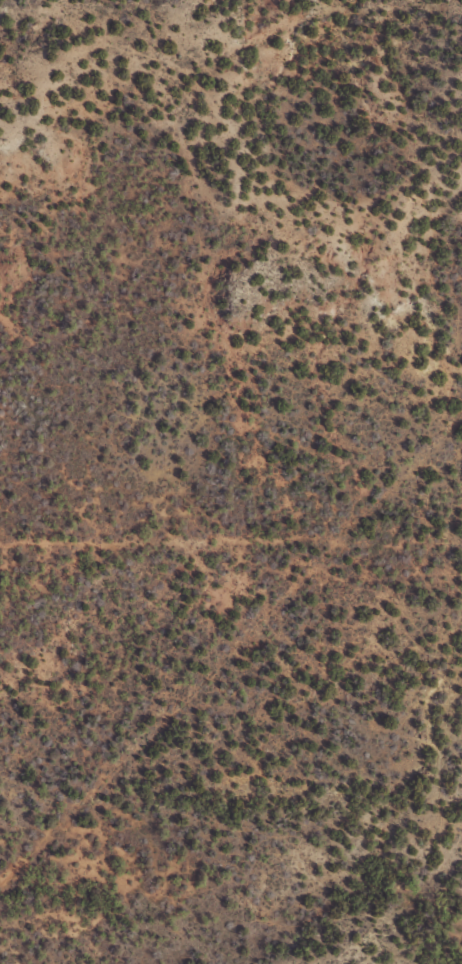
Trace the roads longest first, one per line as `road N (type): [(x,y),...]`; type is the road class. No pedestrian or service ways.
road 1 (track): [(461,206),(395,227),(248,181),(182,115),(136,94),(0,124)]

